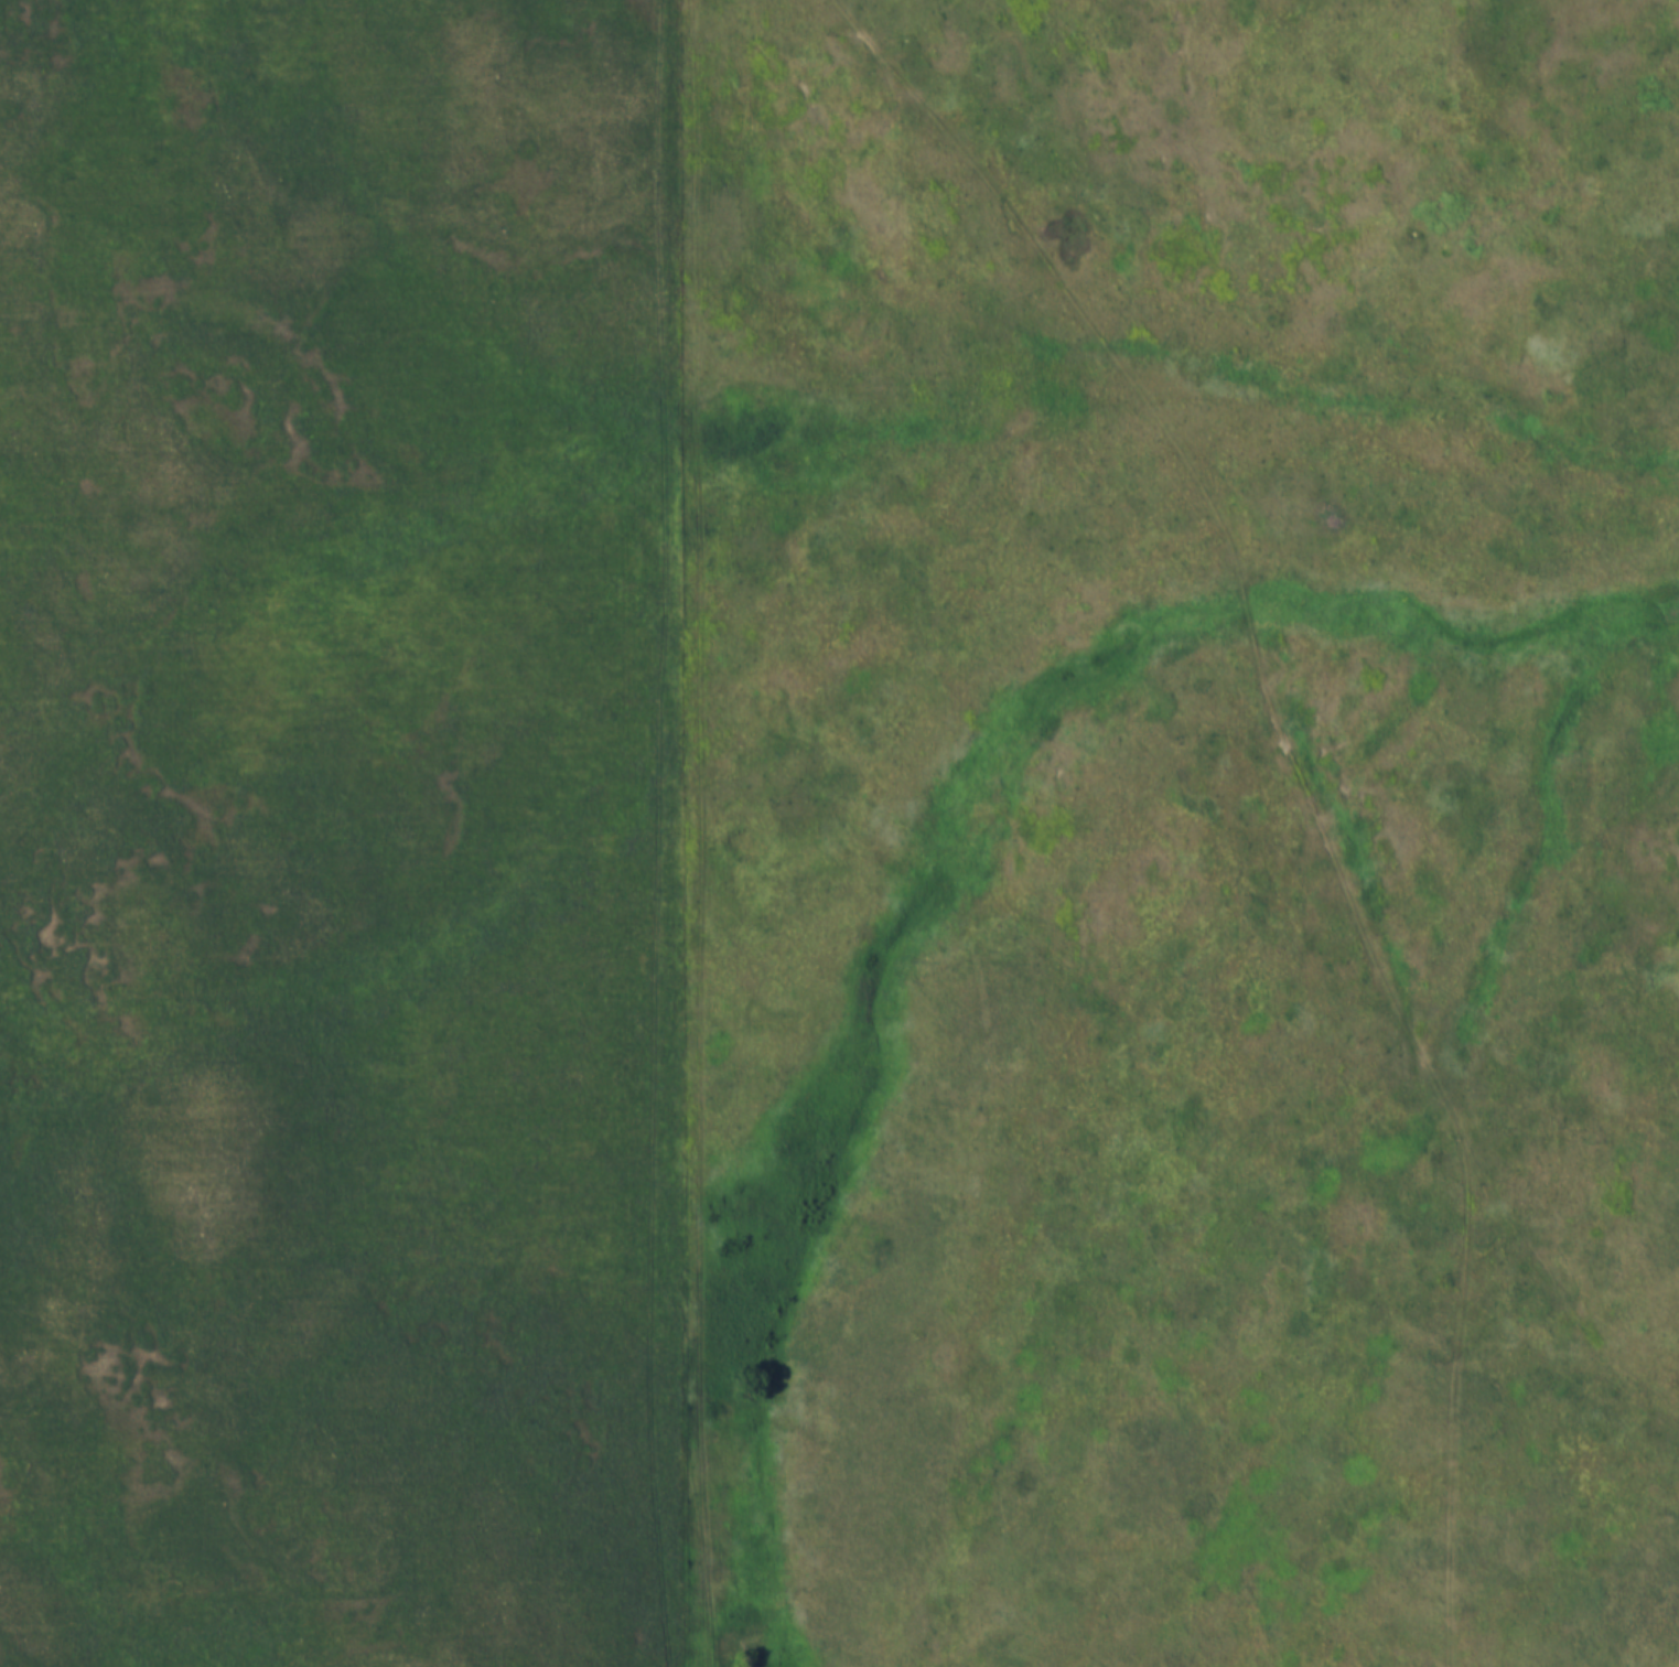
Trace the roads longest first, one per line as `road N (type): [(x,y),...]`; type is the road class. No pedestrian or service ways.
road 1 (track): [(706,1666),(703,689),(693,396),(701,0)]

